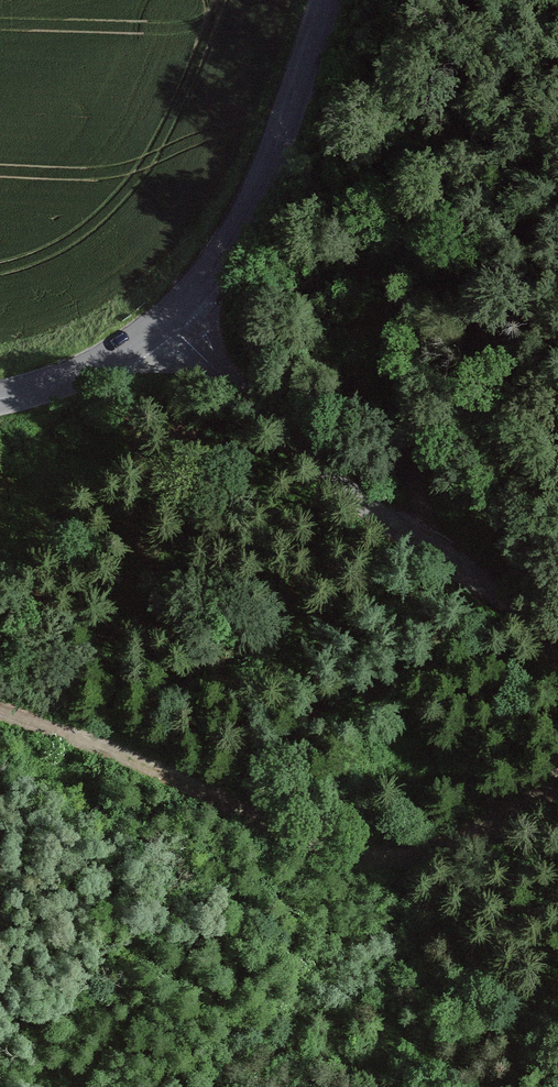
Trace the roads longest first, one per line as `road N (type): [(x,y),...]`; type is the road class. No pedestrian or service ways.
road 1 (track): [(557,769),(472,851),(407,863),(319,850),(117,751),(0,715)]
road 2 (residential): [(557,631),(423,544),(266,420),(167,318)]
road 3 (track): [(423,544),(417,490),(387,409),(384,307),(390,282),(501,135)]
road 4 (tertiary): [(327,0),(247,207),(200,288),(167,318)]
road 5 (tertiary): [(167,318),(97,371),(0,398)]

